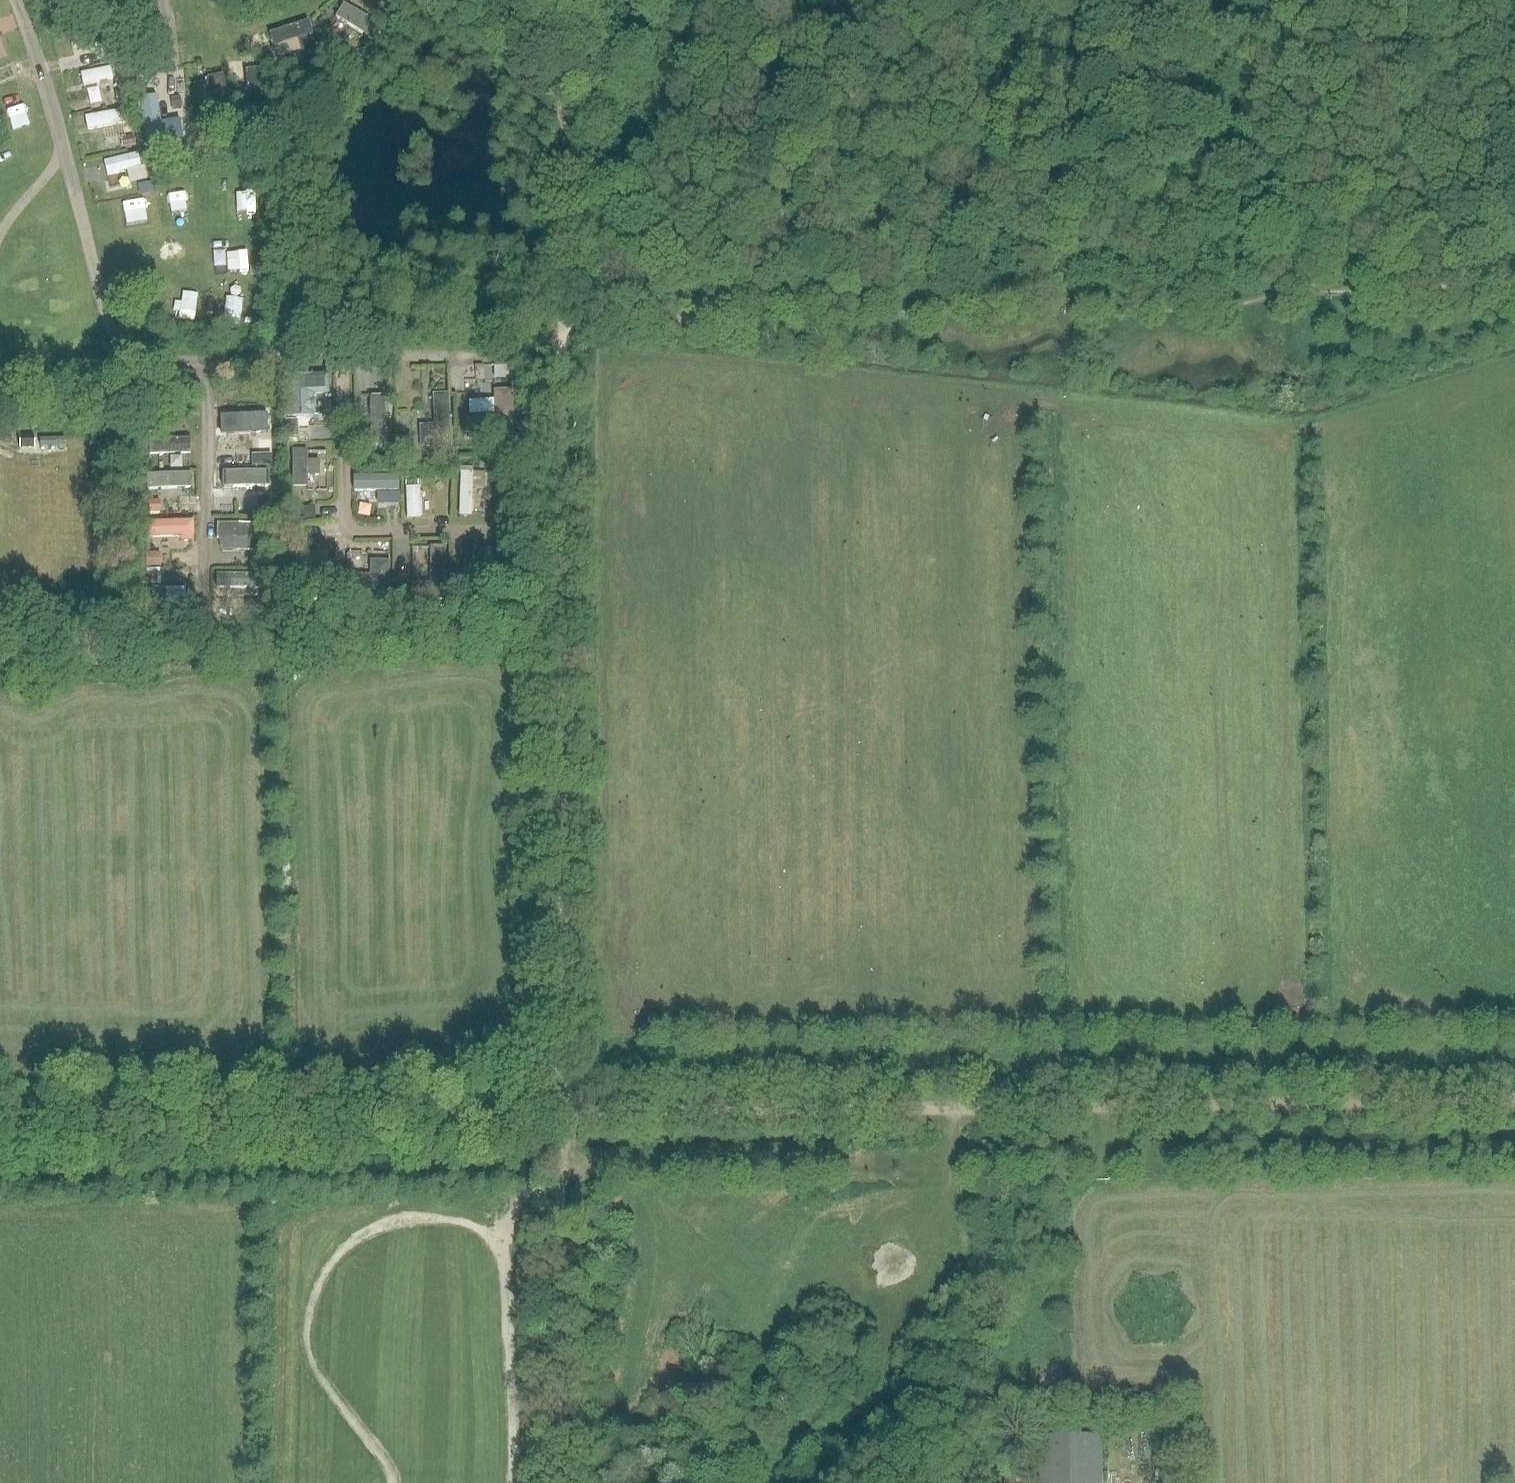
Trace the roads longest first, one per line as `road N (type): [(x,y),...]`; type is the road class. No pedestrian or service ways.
road 1 (track): [(1514,1099),(562,1113)]
road 2 (track): [(562,1113),(561,256)]
road 3 (track): [(562,1113),(0,1121)]
road 4 (track): [(558,1482),(562,1113)]
road 5 (track): [(561,256),(561,0)]

